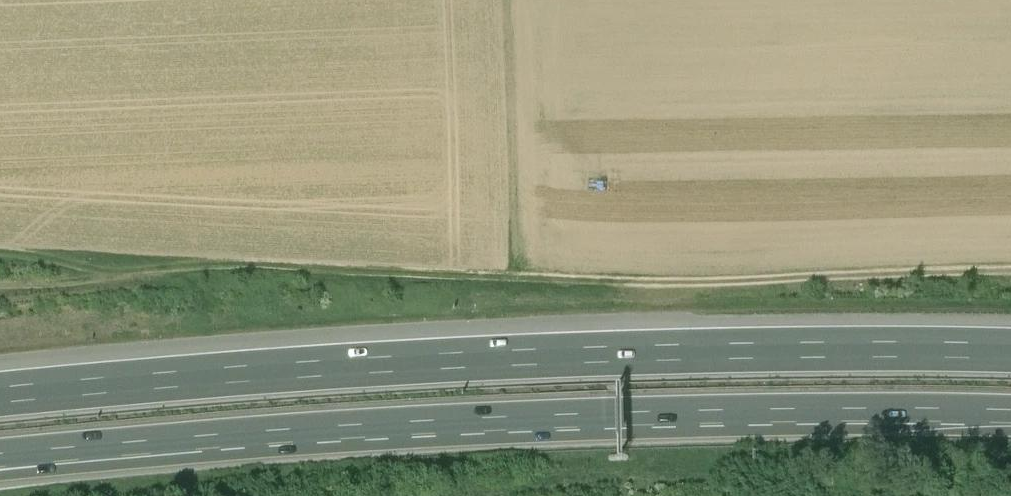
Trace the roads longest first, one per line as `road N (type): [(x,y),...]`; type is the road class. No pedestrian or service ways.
road 1 (motorway): [(1010,356),(461,360),(0,391)]
road 2 (motorway): [(195,434),(754,407),(1010,413)]
road 3 (track): [(1010,283),(659,287)]
road 4 (motorway): [(0,476),(195,434)]
road 5 (motorway): [(0,451),(195,434)]

